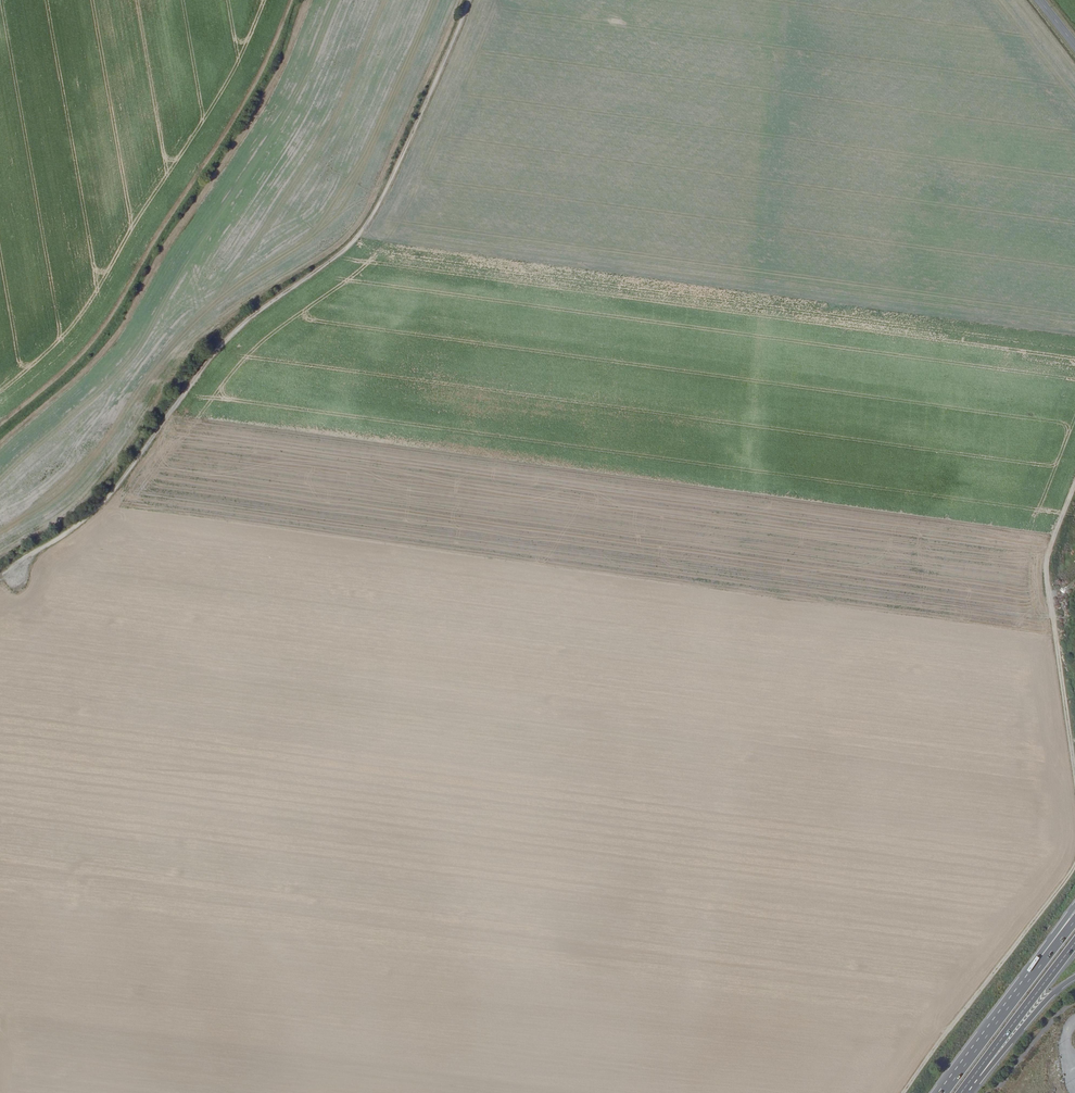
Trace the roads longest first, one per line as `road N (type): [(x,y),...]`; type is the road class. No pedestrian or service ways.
road 1 (track): [(0,575),(100,507),(231,336),(358,238),(409,143),(469,0)]
road 2 (track): [(294,0),(275,54),(106,329),(62,379),(0,429)]
road 3 (track): [(1074,474),(1044,576),(1074,796)]
road 4 (track): [(1074,857),(901,1092)]
road 5 (trunk): [(960,1092),(1074,943)]
road 6 (trunk): [(969,1092),(1074,980)]
road 7 (trunk): [(1020,992),(945,1092)]

